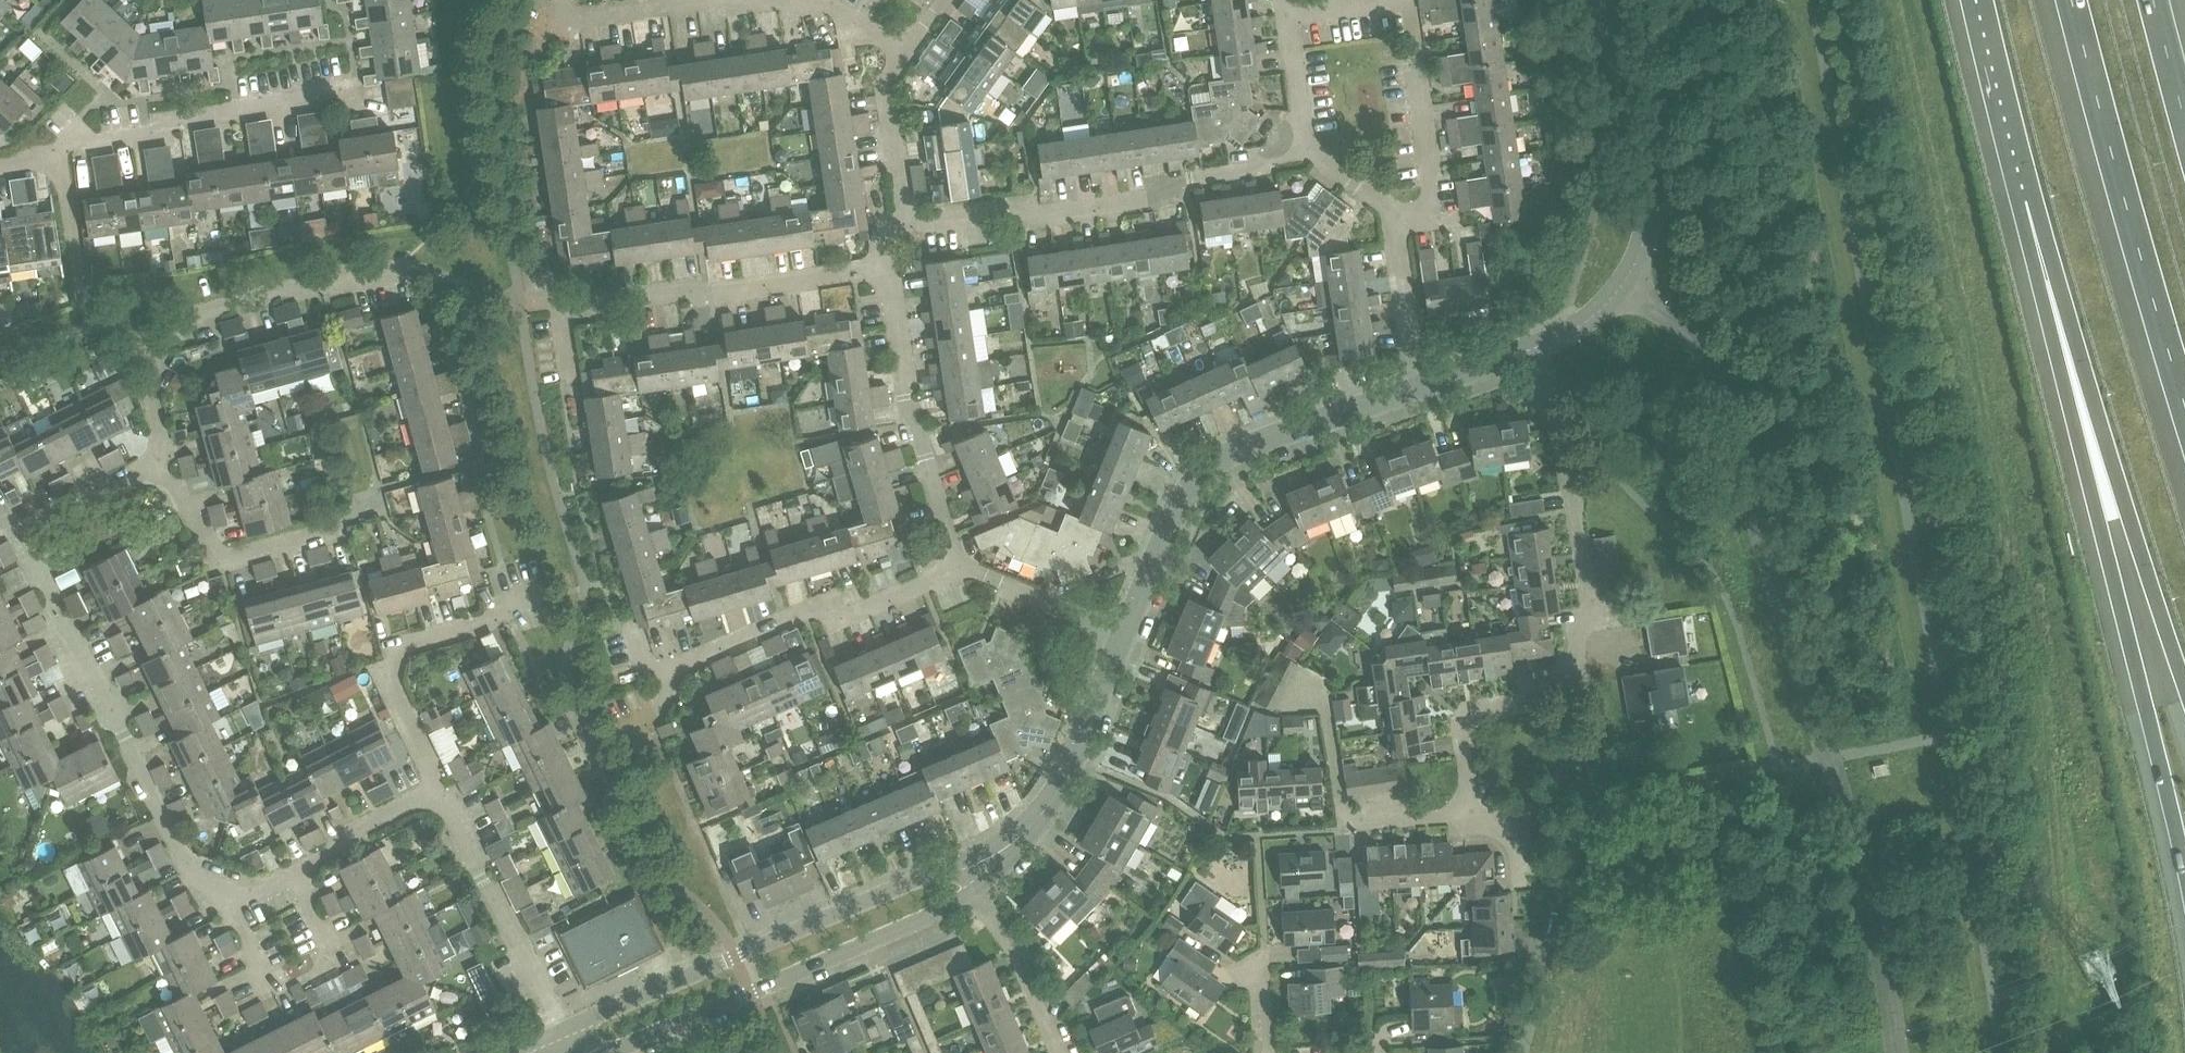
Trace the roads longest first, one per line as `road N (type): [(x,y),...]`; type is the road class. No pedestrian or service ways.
road 1 (unclassified): [(1897,1052),(1873,911),(1717,377),(1689,330),(1623,284)]
road 2 (motorway): [(2023,184),(2035,266),(2184,867)]
road 3 (residential): [(215,879),(176,857),(11,527),(148,455)]
road 4 (residential): [(1472,815),(1459,725),(1469,712),(1523,703),(1571,666),(1590,619),(1568,478),(1532,348)]
road 5 (motorway): [(2023,184),(2184,684)]
road 6 (unclassified): [(973,874),(925,875),(561,1027)]
road 7 (residential): [(905,219),(1036,202),(1050,217),(1151,199),(1189,178),(1258,166),(1270,153),(1305,145)]
road 8 (motorway): [(2072,0),(2184,403)]
road 9 (unclassified): [(1123,635),(1173,516),(1213,463),(1418,386)]
road 10 (unclassified): [(609,1052),(923,919),(964,897),(973,874)]
road 11 (residential): [(618,730),(661,711),(679,665),(807,611),(850,614),(961,570)]
road 12 (residential): [(521,301),(561,307),(689,288),(708,292),(885,263)]
road 13 (residential): [(358,86),(82,139),(0,168)]
road 14 (residential): [(148,455),(161,436),(154,392),(165,357),(197,317),(385,269)]
road 15 (residential): [(961,570),(912,415),(885,263)]
road 16 (unclassified): [(1623,284),(1643,248),(1657,174),(1608,0)]
road 17 (unclassified): [(973,874),(1013,847),(1062,784),(1123,635)]
road 18 (residential): [(215,879),(267,987),(331,953),(289,870)]
road 19 (residential): [(438,785),(392,705),(391,655),(498,616),(510,598)]
road 20 (residential): [(561,1027),(438,785)]
road 21 (residential): [(342,524),(225,557),(148,455)]
road 22 (residential): [(1398,215),(1435,210),(1408,0)]
road 23 (residential): [(545,0),(552,20),(665,4),(776,0)]
road 24 (residential): [(1059,1052),(973,874)]
road 25 (motorway): [(1980,0),(2023,184)]
road 26 (residential): [(1123,635),(961,570)]
road 27 (residential): [(1418,386),(1398,215)]
road 28 (residential): [(438,785),(289,870)]
road 29 (residential): [(905,219),(886,86),(907,57)]
road 30 (residential): [(1293,682),(1323,698),(1346,824)]
road 31 (residential): [(1522,920),(1516,842),(1472,815)]
road 32 (residential): [(1305,145),(1289,17)]
road 33 (residential): [(1346,824),(1472,815)]
road 34 (residential): [(1346,824),(1226,837)]
road 35 (unclassified): [(1418,386),(1532,348)]

